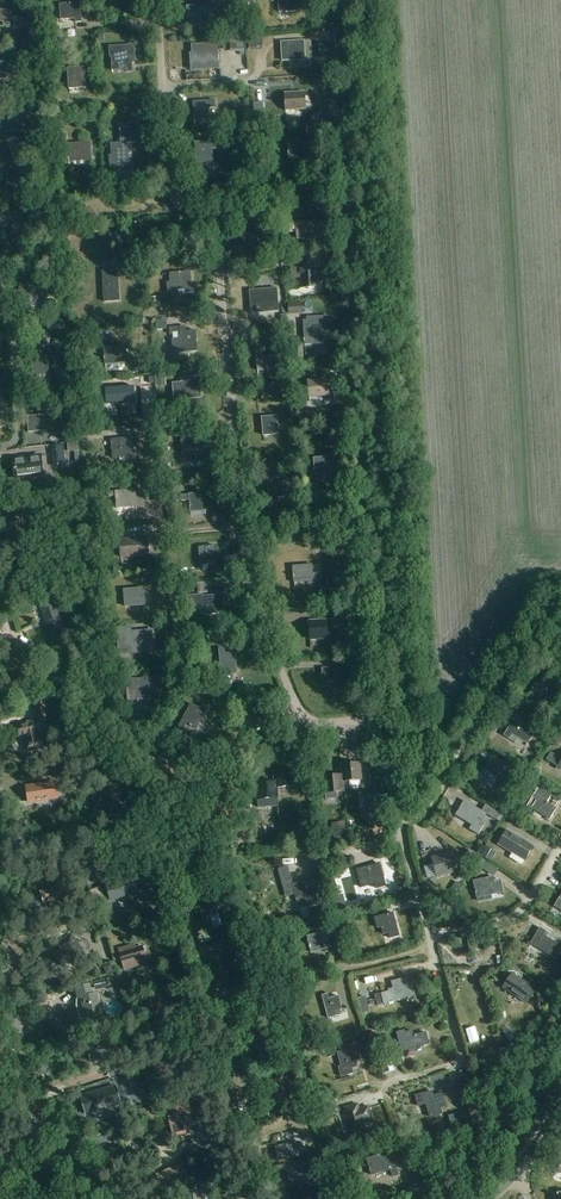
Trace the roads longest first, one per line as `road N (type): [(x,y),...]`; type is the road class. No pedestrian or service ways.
road 1 (track): [(0,840),(57,841),(79,862),(138,843),(176,879),(275,1198)]
road 2 (unclassified): [(166,81),(170,174),(178,197),(220,247),(246,541)]
road 3 (unclassified): [(246,541),(258,601),(299,709),(314,723),(356,719),(376,729),(399,825)]
road 4 (unclassified): [(46,1198),(0,930)]
road 5 (track): [(0,447),(18,434),(0,205)]
road 6 (unclassified): [(399,825),(422,815),(506,675)]
road 7 (unclassified): [(246,541),(357,525),(361,454)]
road 8 (unclassified): [(434,946),(520,916),(560,846)]
road 9 (unclassified): [(399,825),(434,946)]
road 10 (track): [(165,1198),(127,1084)]

